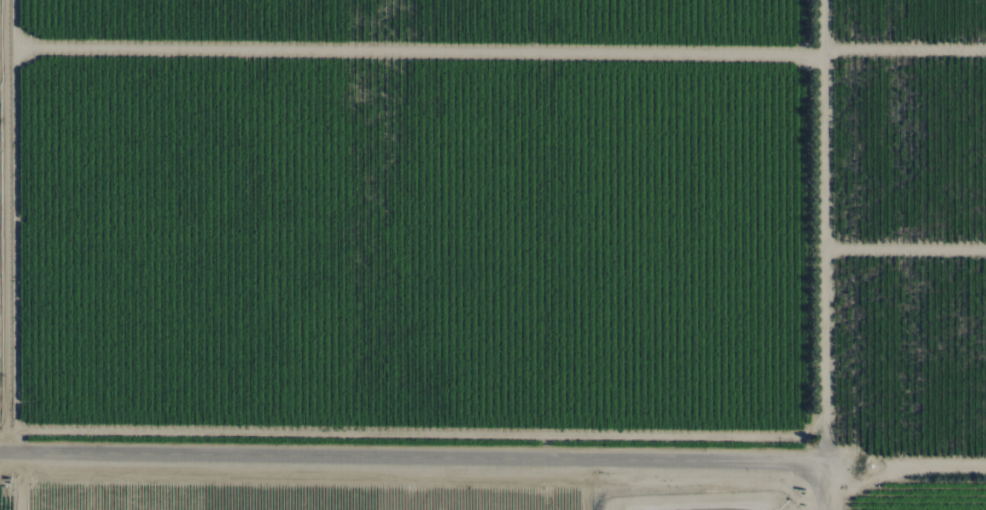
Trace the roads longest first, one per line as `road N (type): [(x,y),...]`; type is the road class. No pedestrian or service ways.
road 1 (residential): [(827,463),(0,451)]
road 2 (track): [(10,53),(4,451)]
road 3 (residential): [(985,466),(827,463)]

